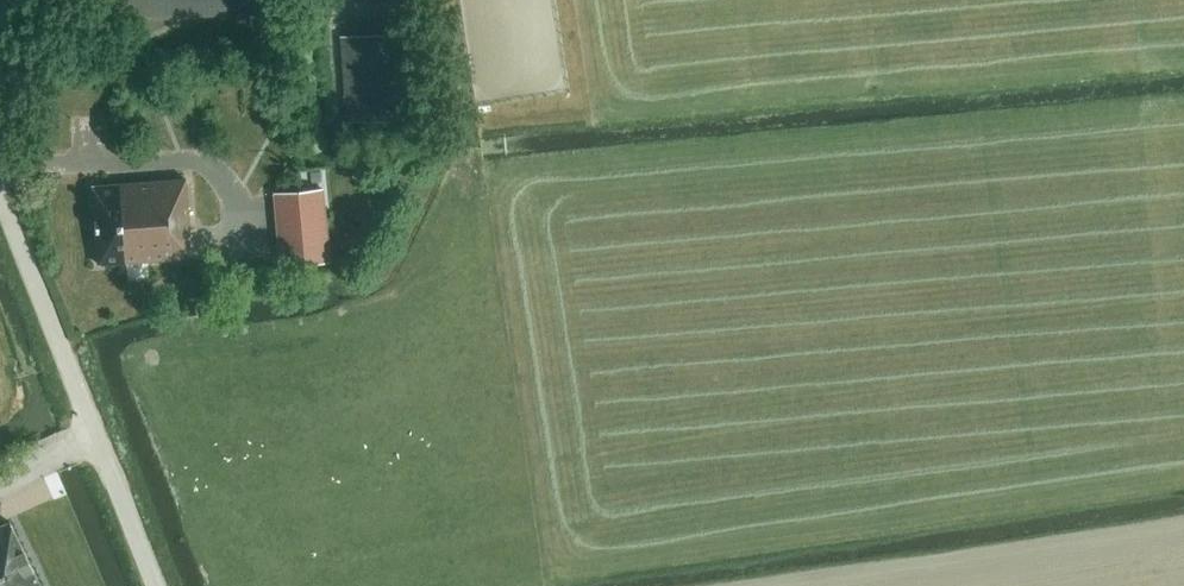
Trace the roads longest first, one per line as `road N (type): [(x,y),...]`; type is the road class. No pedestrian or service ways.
road 1 (tertiary): [(157,585),(0,189)]

